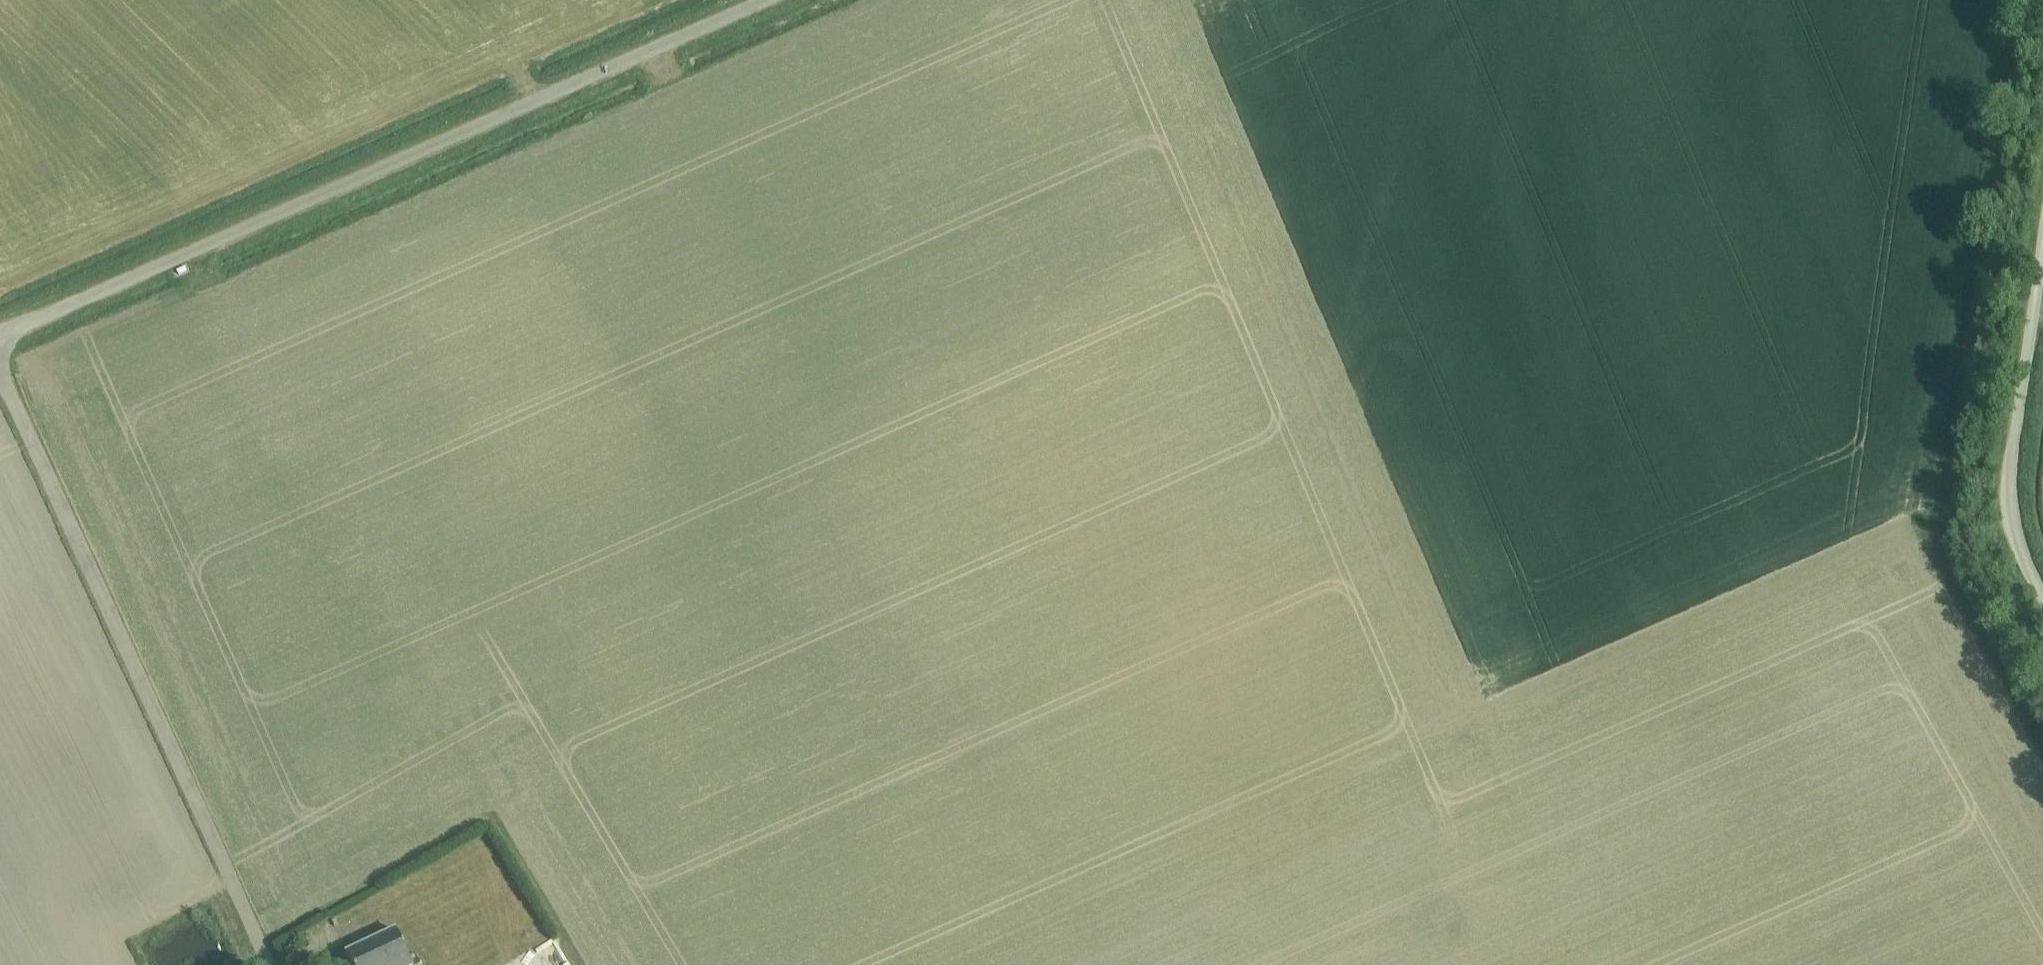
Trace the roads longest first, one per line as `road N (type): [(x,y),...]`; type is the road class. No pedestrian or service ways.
road 1 (unclassified): [(0,334),(756,0)]
road 2 (unclassified): [(2042,597),(2015,533),(2011,471),(2042,246)]

